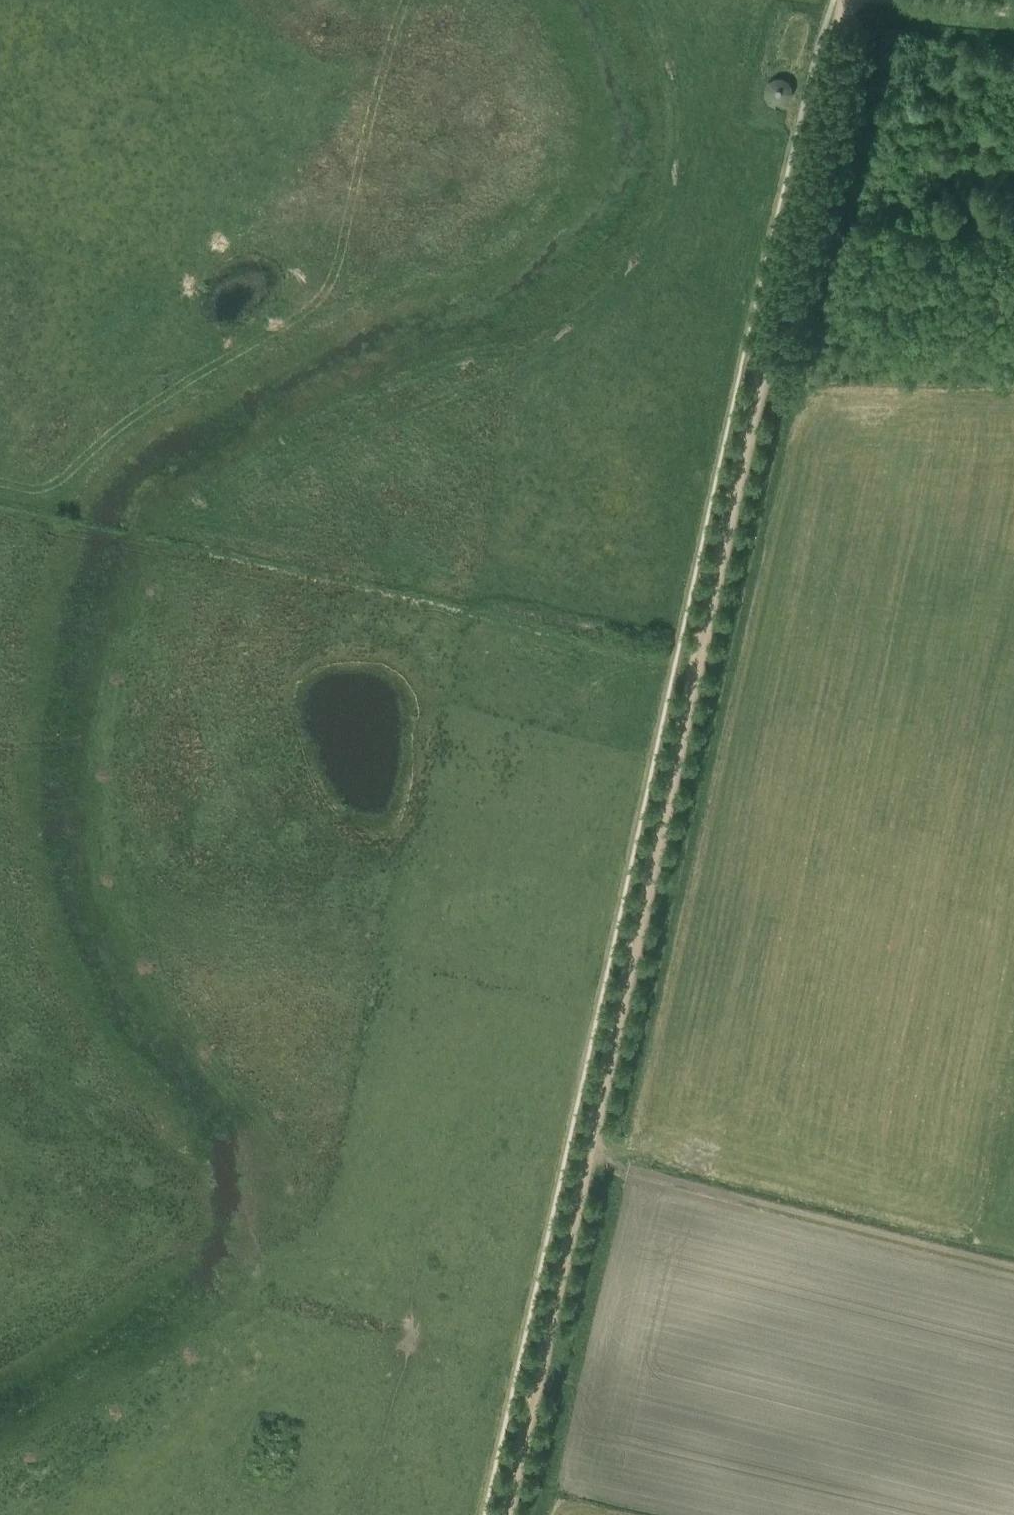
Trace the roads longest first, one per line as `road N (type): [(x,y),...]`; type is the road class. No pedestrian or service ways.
road 1 (track): [(503,1514),(849,0)]

